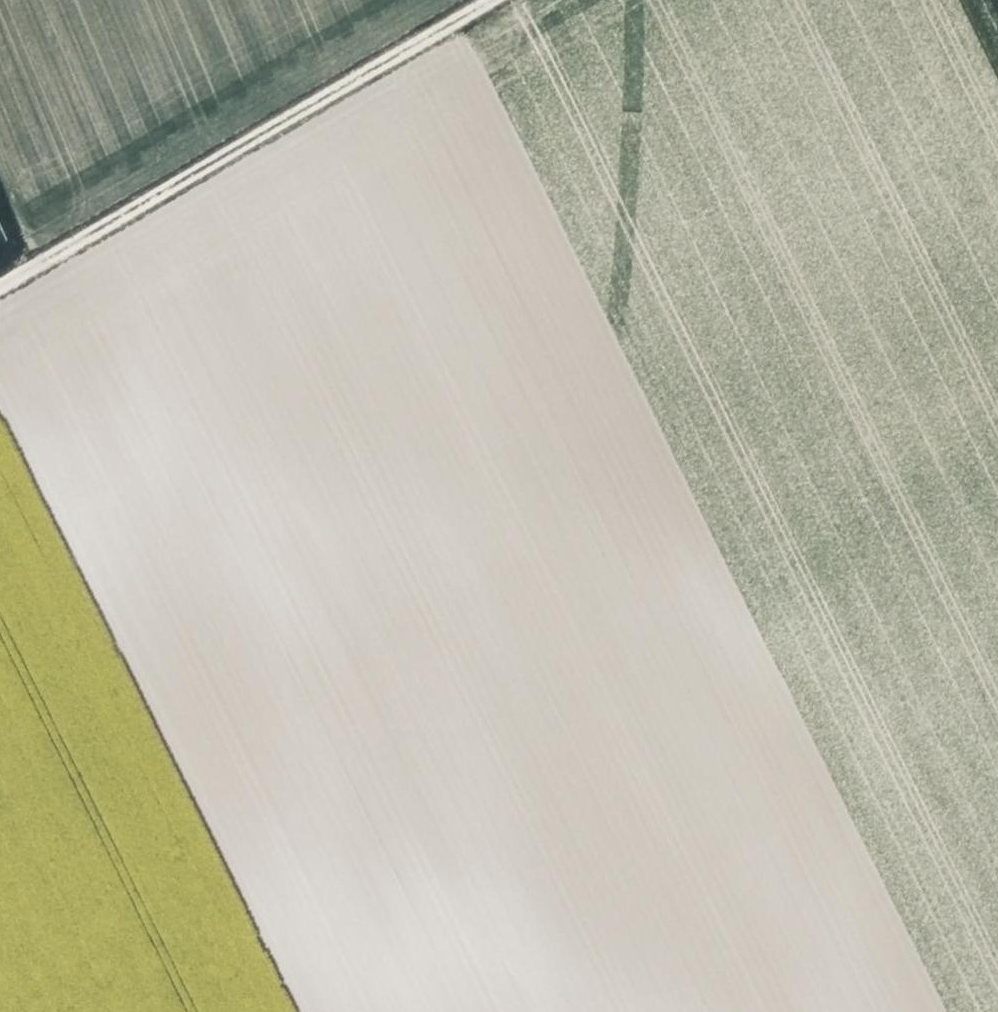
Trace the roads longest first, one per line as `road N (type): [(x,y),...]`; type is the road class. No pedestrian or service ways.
road 1 (track): [(503,0),(0,287)]

